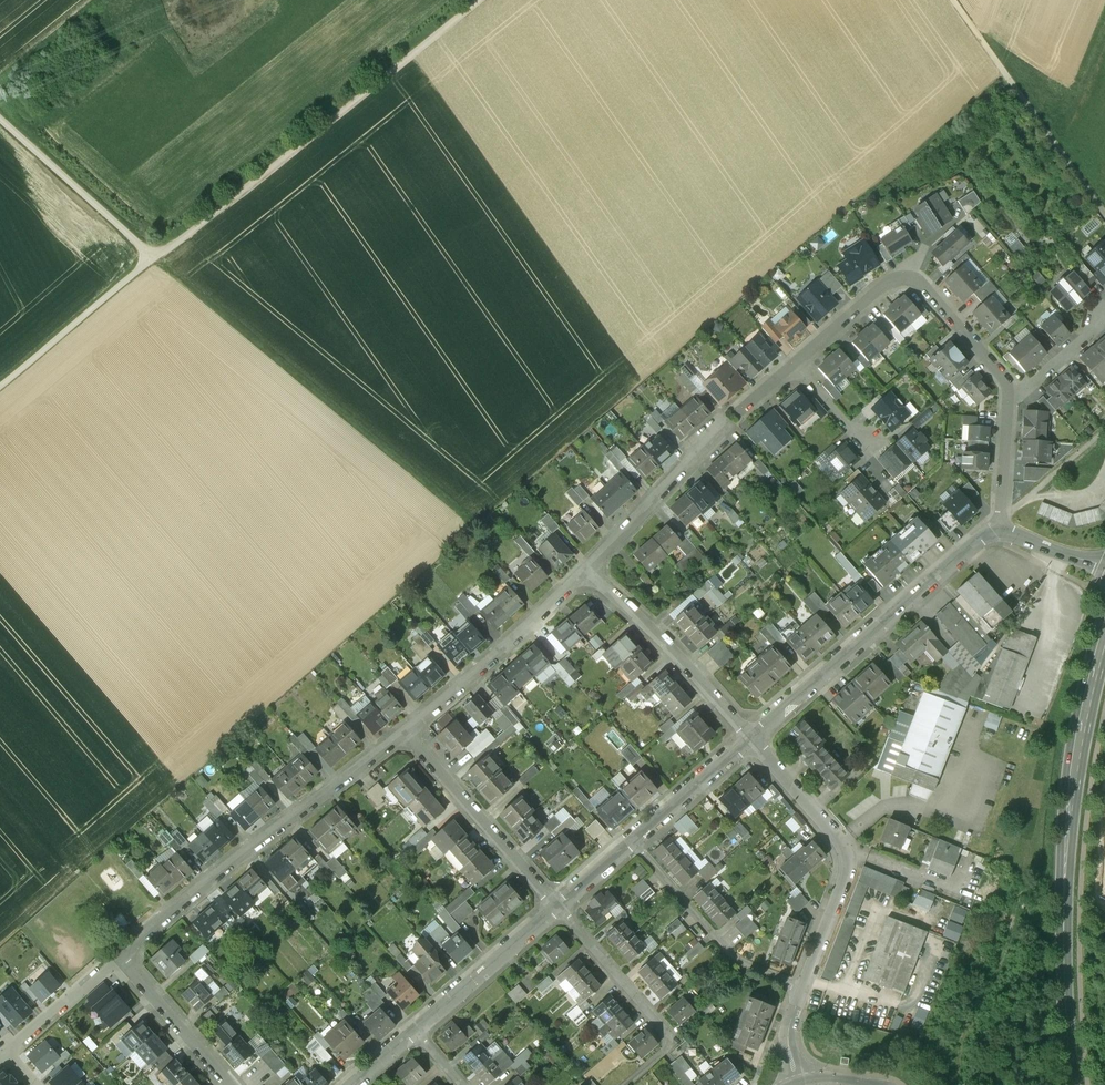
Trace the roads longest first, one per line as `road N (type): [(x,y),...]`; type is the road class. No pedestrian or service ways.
road 1 (track): [(0,385),(216,202),(477,0)]
road 2 (primary): [(1072,1084),(1064,875),(1071,789),(1104,638)]
road 3 (residential): [(413,729),(123,955)]
road 4 (residential): [(753,739),(999,531)]
road 5 (residential): [(753,739),(844,850),(845,884),(804,988)]
road 6 (track): [(955,0),(1104,213)]
road 7 (residential): [(591,570),(413,729)]
road 8 (residential): [(562,908),(674,1041),(631,1084)]
road 9 (residential): [(591,570),(688,661),(753,739)]
road 10 (residential): [(413,729),(562,908)]
road 11 (residential): [(637,842),(729,950),(804,988)]
road 12 (track): [(151,256),(0,108)]
road 13 (residential): [(421,1034),(562,908)]
road 14 (residential): [(123,955),(234,1084)]
road 15 (residential): [(637,842),(753,739)]
road 16 (residential): [(697,458),(591,570)]
road 17 (residential): [(1012,392),(929,286),(912,277)]
road 18 (residential): [(7,1052),(123,955)]
road 19 (residential): [(912,277),(869,299),(798,365)]
road 20 (residential): [(999,531),(1012,392)]

